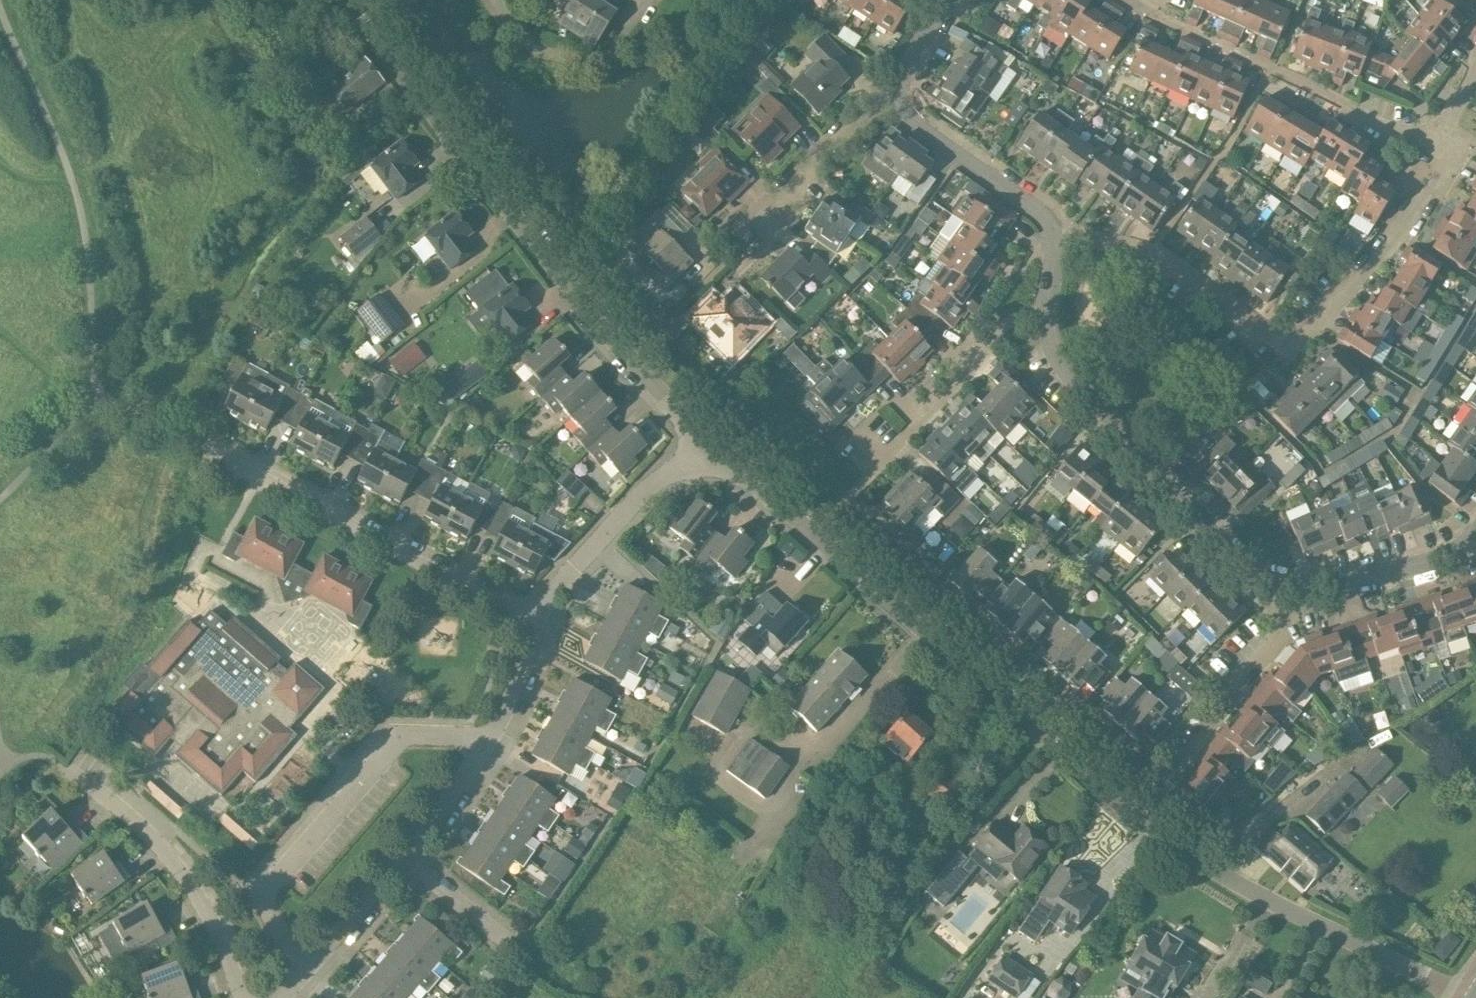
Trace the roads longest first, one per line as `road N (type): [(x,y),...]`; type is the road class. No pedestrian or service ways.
road 1 (residential): [(1469,997),(1231,877),(1141,812),(755,483),(691,460)]
road 2 (residential): [(691,460),(672,408),(418,107),(345,0)]
road 3 (residential): [(1049,313),(1058,353),(1205,534),(1267,578),(1303,587)]
road 4 (residential): [(491,739),(401,735),(264,896),(307,969)]
road 5 (residential): [(538,624),(223,455)]
road 6 (residential): [(245,997),(204,900),(162,842),(65,771)]
road 7 (residential): [(491,739),(408,856),(307,969)]
road 8 (residential): [(1280,346),(1456,132)]
road 9 (residential): [(1280,346),(1244,333),(1123,250),(1049,217)]
road 10 (residential): [(729,260),(819,163),(900,103)]
road 11 (residential): [(691,460),(596,542),(538,624)]
road 12 (residential): [(1176,757),(1303,608),(1303,587)]
road 13 (residential): [(664,0),(610,61),(548,46),(505,0)]
road 14 (residential): [(1049,217),(912,124),(900,103)]
road 15 (residential): [(1303,587),(1403,572),(1453,556),(1475,538)]
road 16 (residential): [(918,422),(997,326),(1049,313)]
road 17 (residential): [(538,624),(491,739)]

